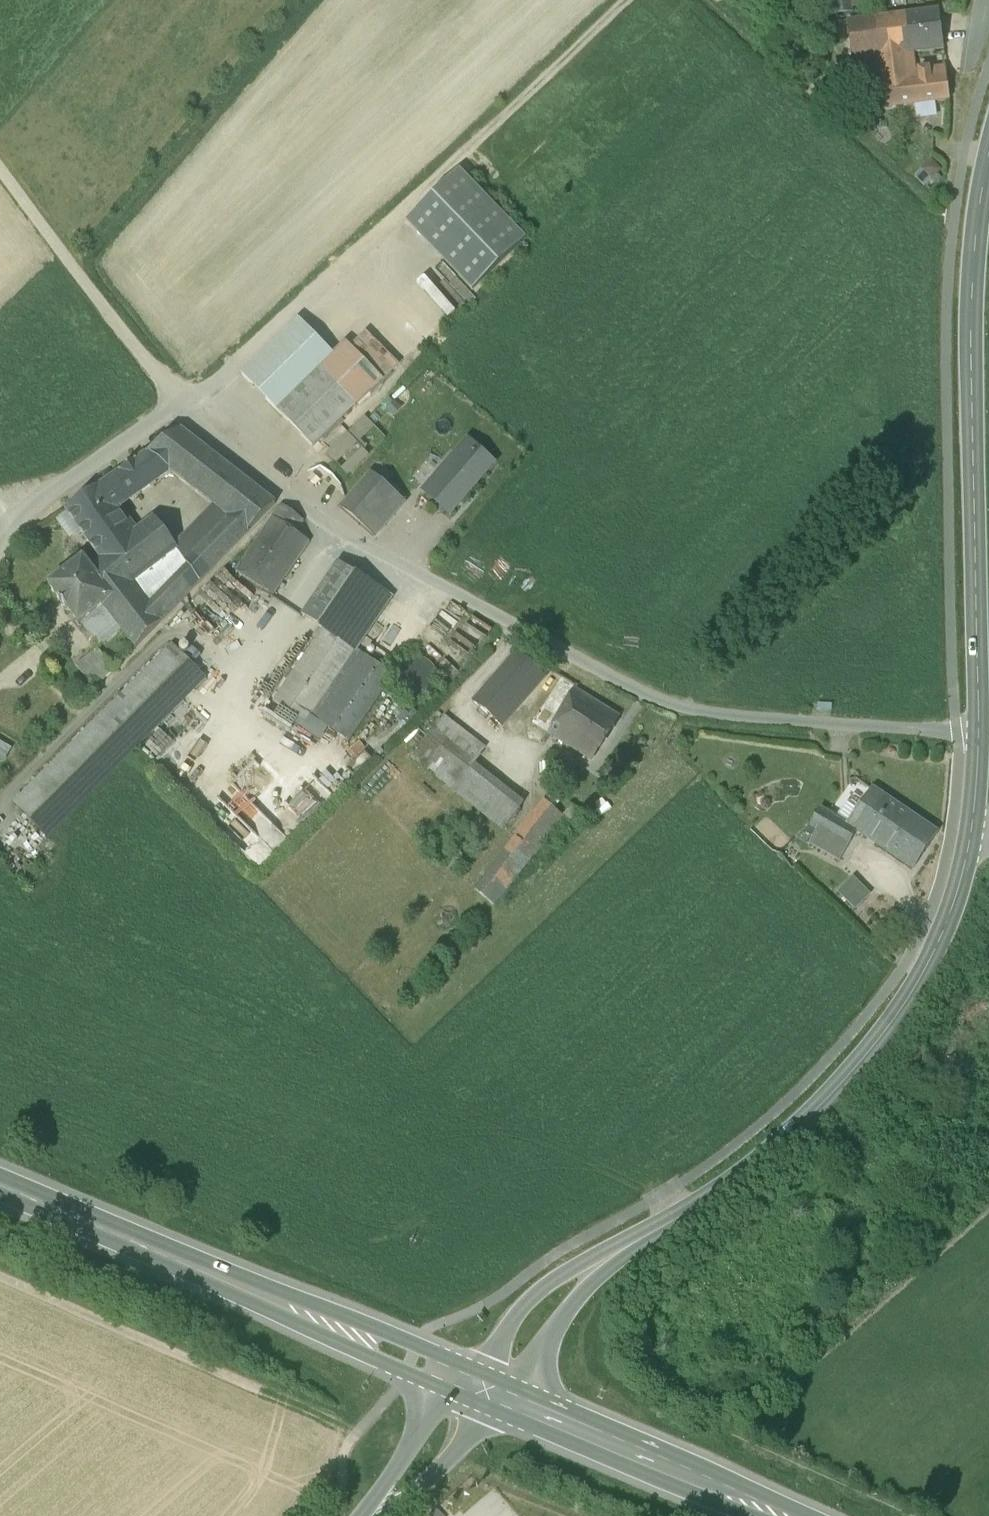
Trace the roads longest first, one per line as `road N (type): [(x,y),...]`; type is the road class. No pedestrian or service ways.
road 1 (residential): [(978,732),(716,717),(648,699),(431,592),(328,524),(177,405)]
road 2 (tertiary): [(972,831),(935,955),(843,1083),(739,1180),(559,1296),(485,1392)]
road 3 (unclassified): [(628,0),(213,384),(177,405)]
road 4 (tertiary): [(988,156),(970,255),(978,732)]
road 5 (secondary): [(0,1188),(485,1392)]
road 6 (track): [(358,1434),(0,1280)]
road 7 (secondary): [(485,1392),(780,1515)]
road 8 (track): [(0,168),(177,405)]
road 9 (residential): [(177,405),(28,510),(0,553)]
road 10 (tertiary): [(485,1392),(377,1515)]

